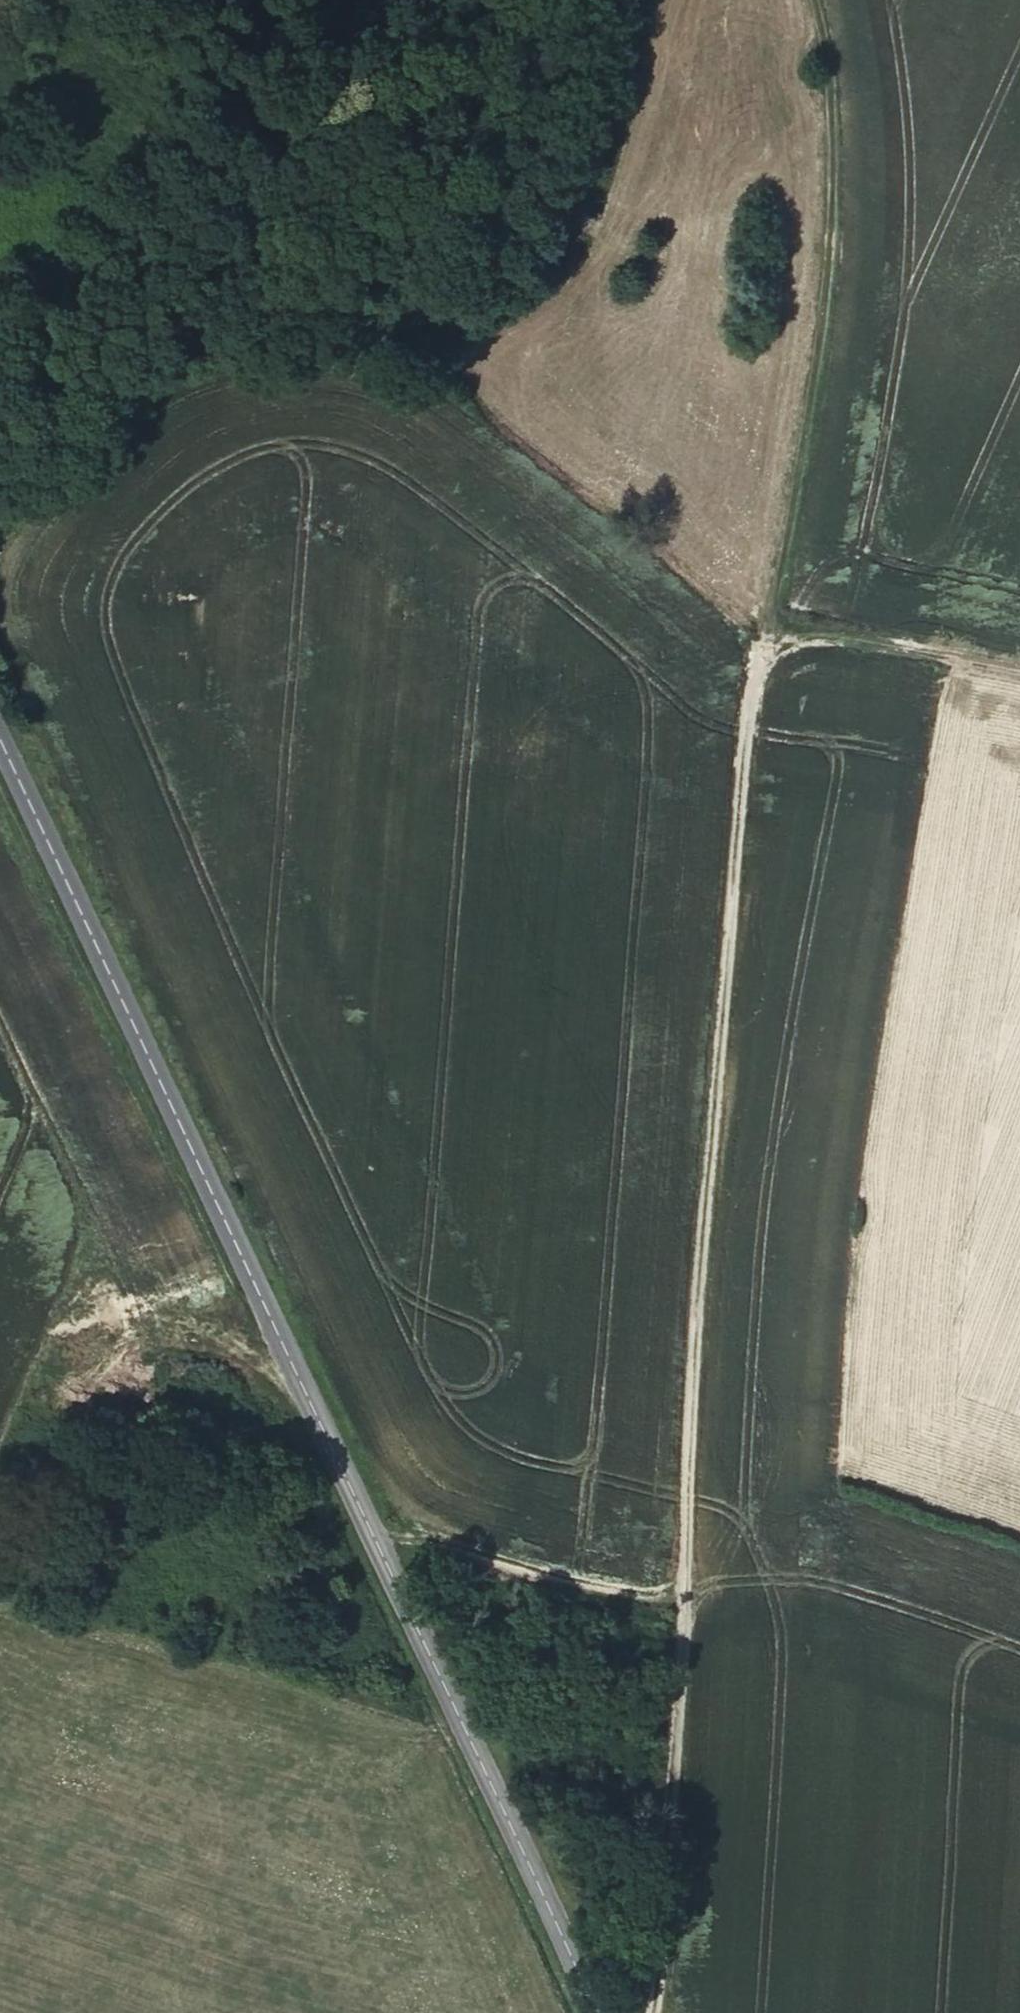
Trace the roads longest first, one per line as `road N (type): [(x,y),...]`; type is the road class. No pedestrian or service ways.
road 1 (track): [(1019,677),(771,633),(747,656),(668,1563),(660,1933),(641,2012)]
road 2 (tertiary): [(593,2012),(0,737)]

